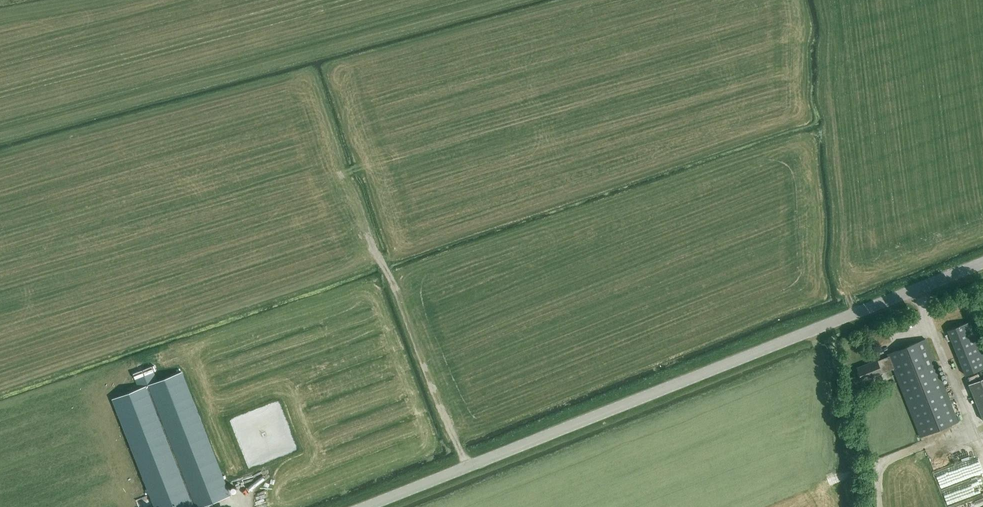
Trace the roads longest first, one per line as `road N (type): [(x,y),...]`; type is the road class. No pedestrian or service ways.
road 1 (tertiary): [(370,506),(982,264)]
road 2 (track): [(420,246),(380,260),(343,174),(790,28),(786,0)]
road 3 (track): [(380,260),(469,468)]

